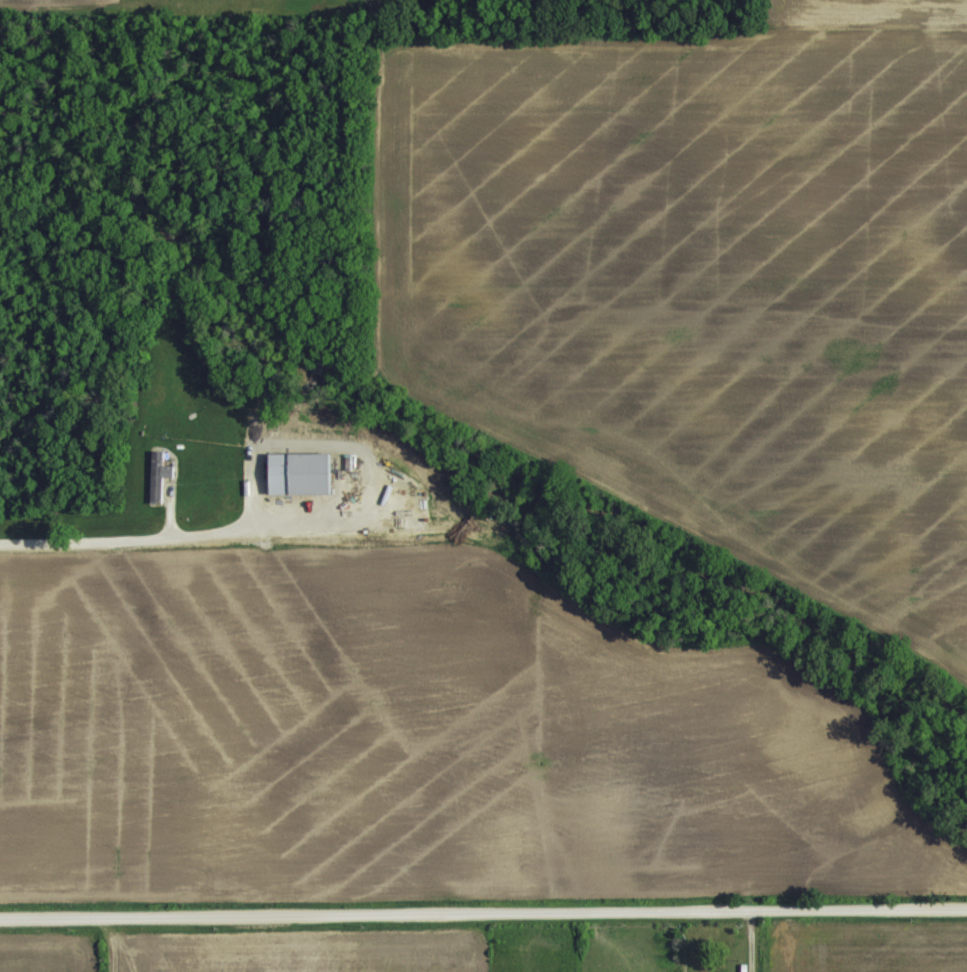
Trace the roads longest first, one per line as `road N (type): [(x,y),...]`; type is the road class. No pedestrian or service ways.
road 1 (residential): [(0,913),(966,905)]

